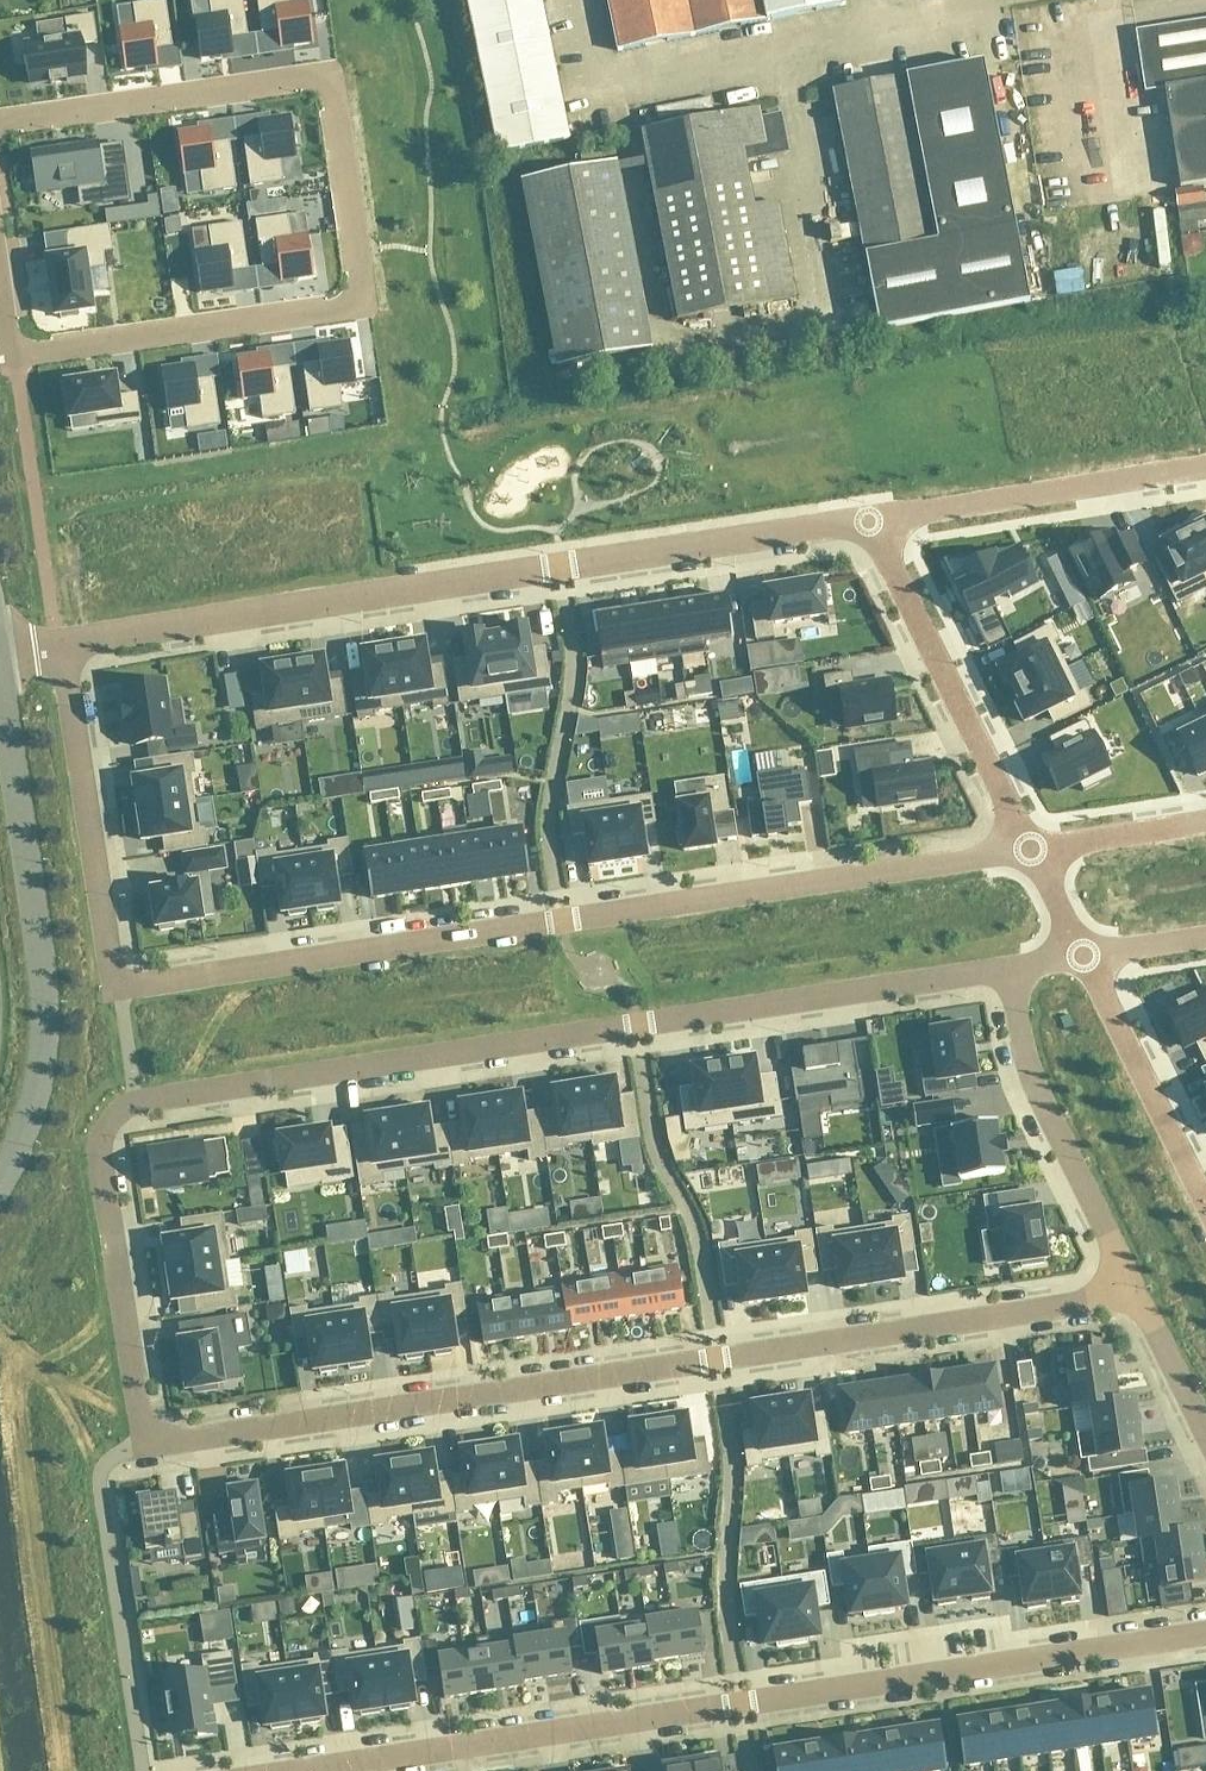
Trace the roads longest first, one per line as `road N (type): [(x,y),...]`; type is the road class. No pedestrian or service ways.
road 1 (residential): [(1007,970),(125,1106),(106,1126),(99,1157),(147,1445),(1132,1295)]
road 2 (residential): [(1028,849),(115,991),(61,645)]
road 3 (residential): [(11,357),(328,315),(349,305),(358,280),(334,106),(319,81),(0,124)]
road 4 (residential): [(320,1770),(1205,1634)]
road 5 (residential): [(61,645),(868,521)]
road 6 (tertiary): [(0,1184),(32,1106),(42,1031),(0,667)]
road 7 (residential): [(868,521),(1028,849)]
road 8 (residential): [(1132,1295),(1028,1074),(1007,970)]
road 9 (residential): [(868,521),(1205,466)]
road 10 (residential): [(1080,957),(1205,1214)]
road 11 (residential): [(1205,823),(1028,849)]
road 12 (residential): [(1205,1441),(1132,1295)]
road 13 (residential): [(1205,940),(1080,957)]
road 14 (residential): [(1028,849),(1080,957)]

